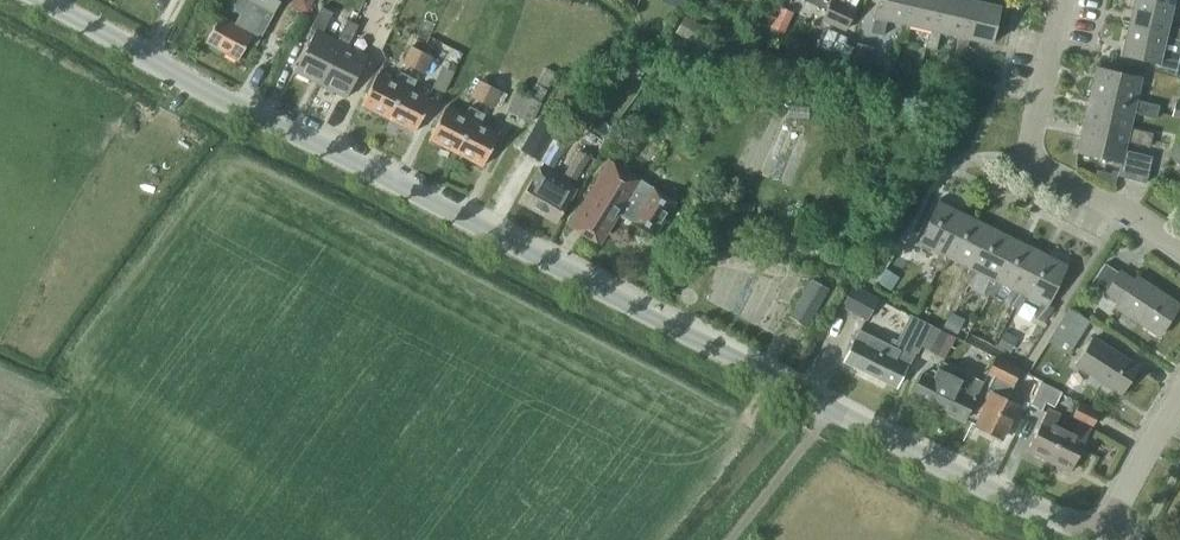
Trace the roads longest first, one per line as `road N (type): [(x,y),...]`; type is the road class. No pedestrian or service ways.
road 1 (unclassified): [(1102,538),(998,496),(43,0)]
road 2 (residential): [(1061,0),(1025,160),(1179,245)]
road 3 (residential): [(1102,538),(1179,401)]

